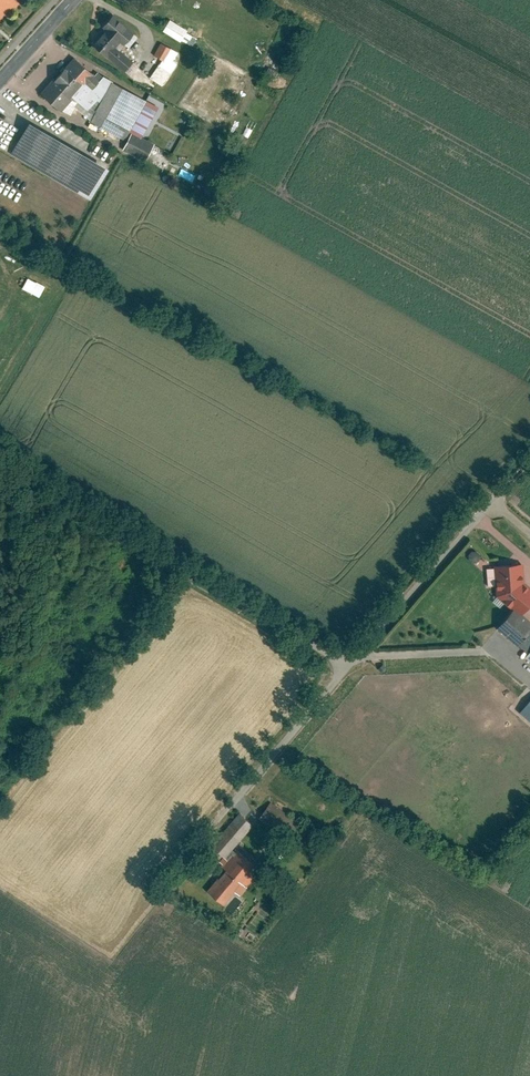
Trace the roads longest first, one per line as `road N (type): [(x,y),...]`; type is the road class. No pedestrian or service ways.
road 1 (unclassified): [(0,466),(348,666),(529,459)]

